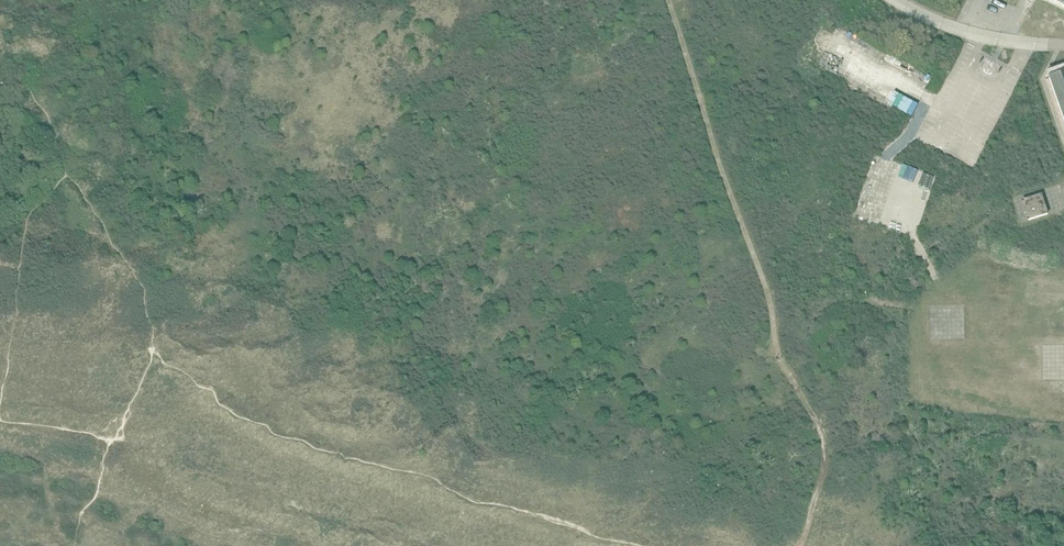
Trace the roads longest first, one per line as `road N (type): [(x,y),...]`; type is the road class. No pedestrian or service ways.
road 1 (track): [(800,545),(828,461),(779,347),(769,289),(724,177),(670,0)]

